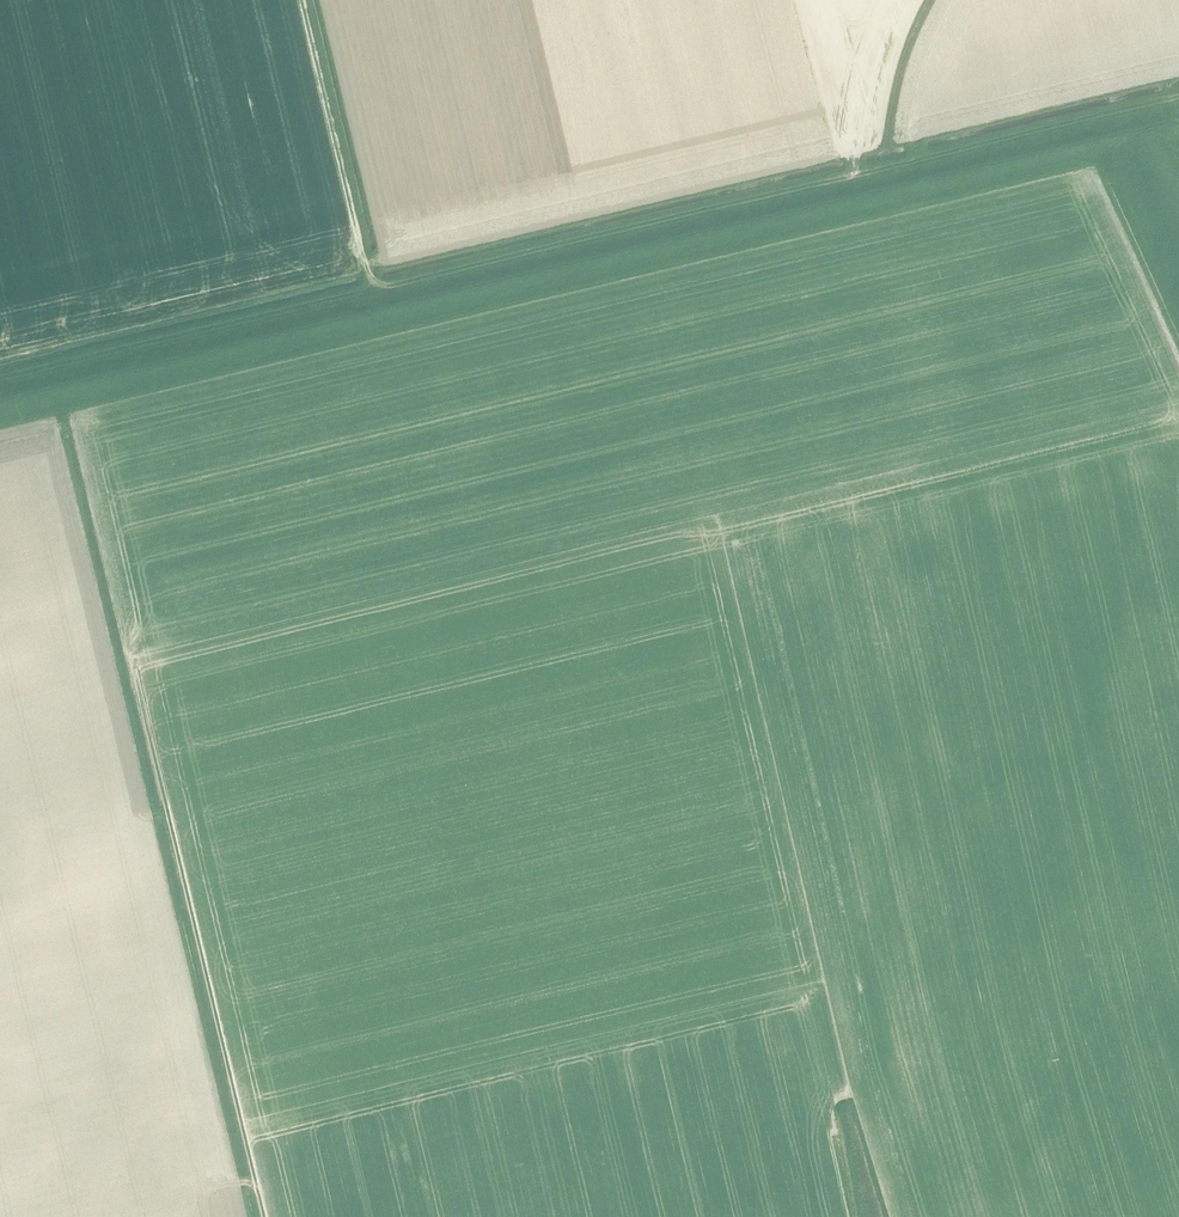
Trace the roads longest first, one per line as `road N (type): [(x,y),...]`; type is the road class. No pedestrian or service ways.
road 1 (track): [(1178,98),(0,377)]

